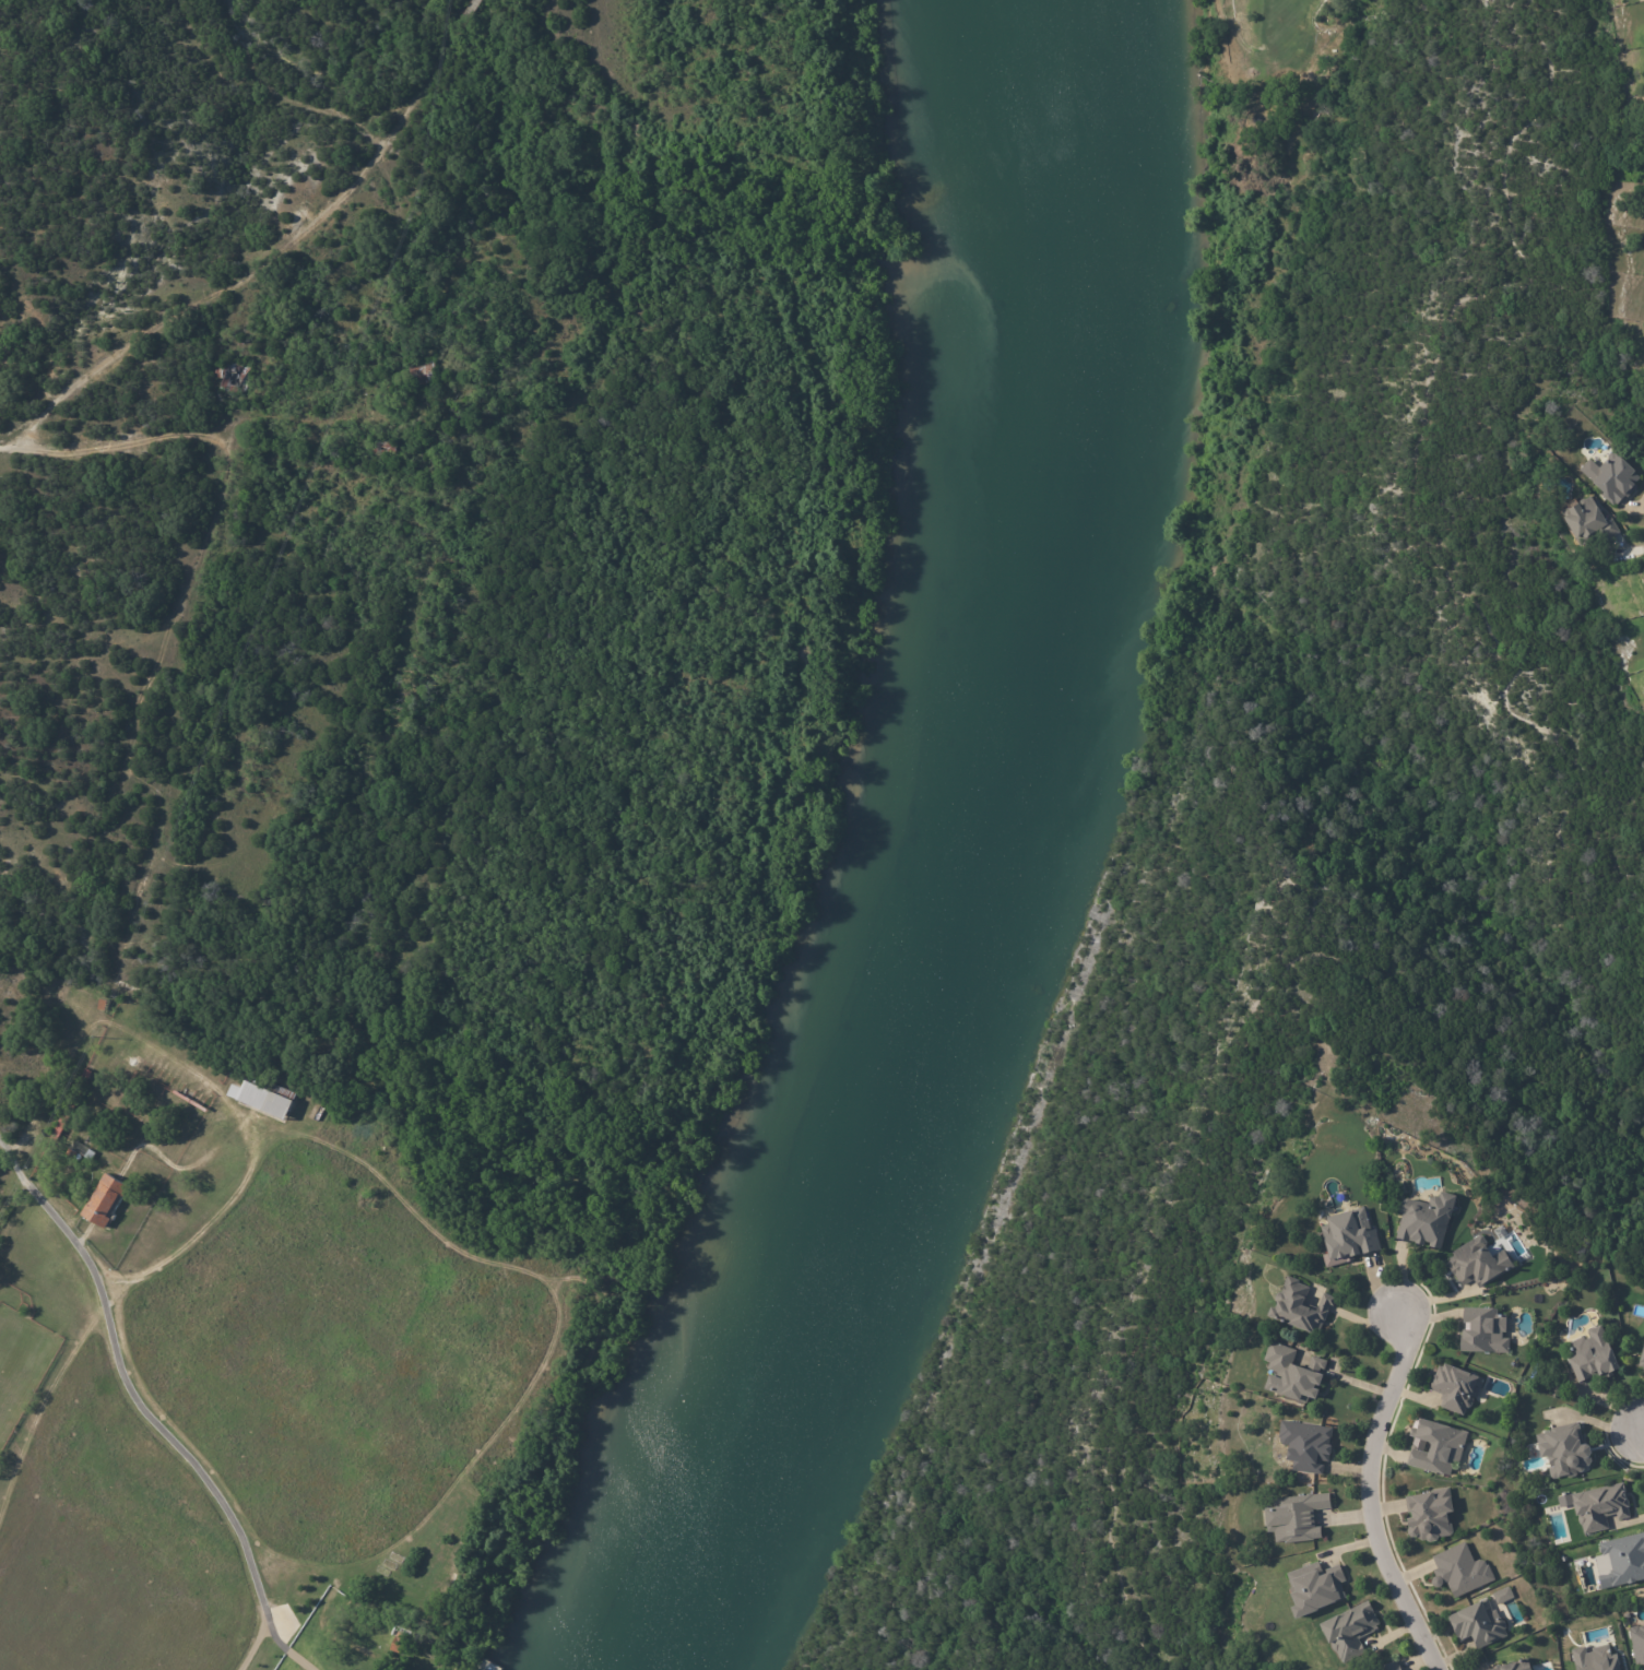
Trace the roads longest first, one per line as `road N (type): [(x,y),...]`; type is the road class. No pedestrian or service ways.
road 1 (residential): [(404,411),(92,453),(0,449)]
road 2 (residential): [(1431,1669),(1361,1512),(1371,1430),(1398,1377),(1401,1308)]

